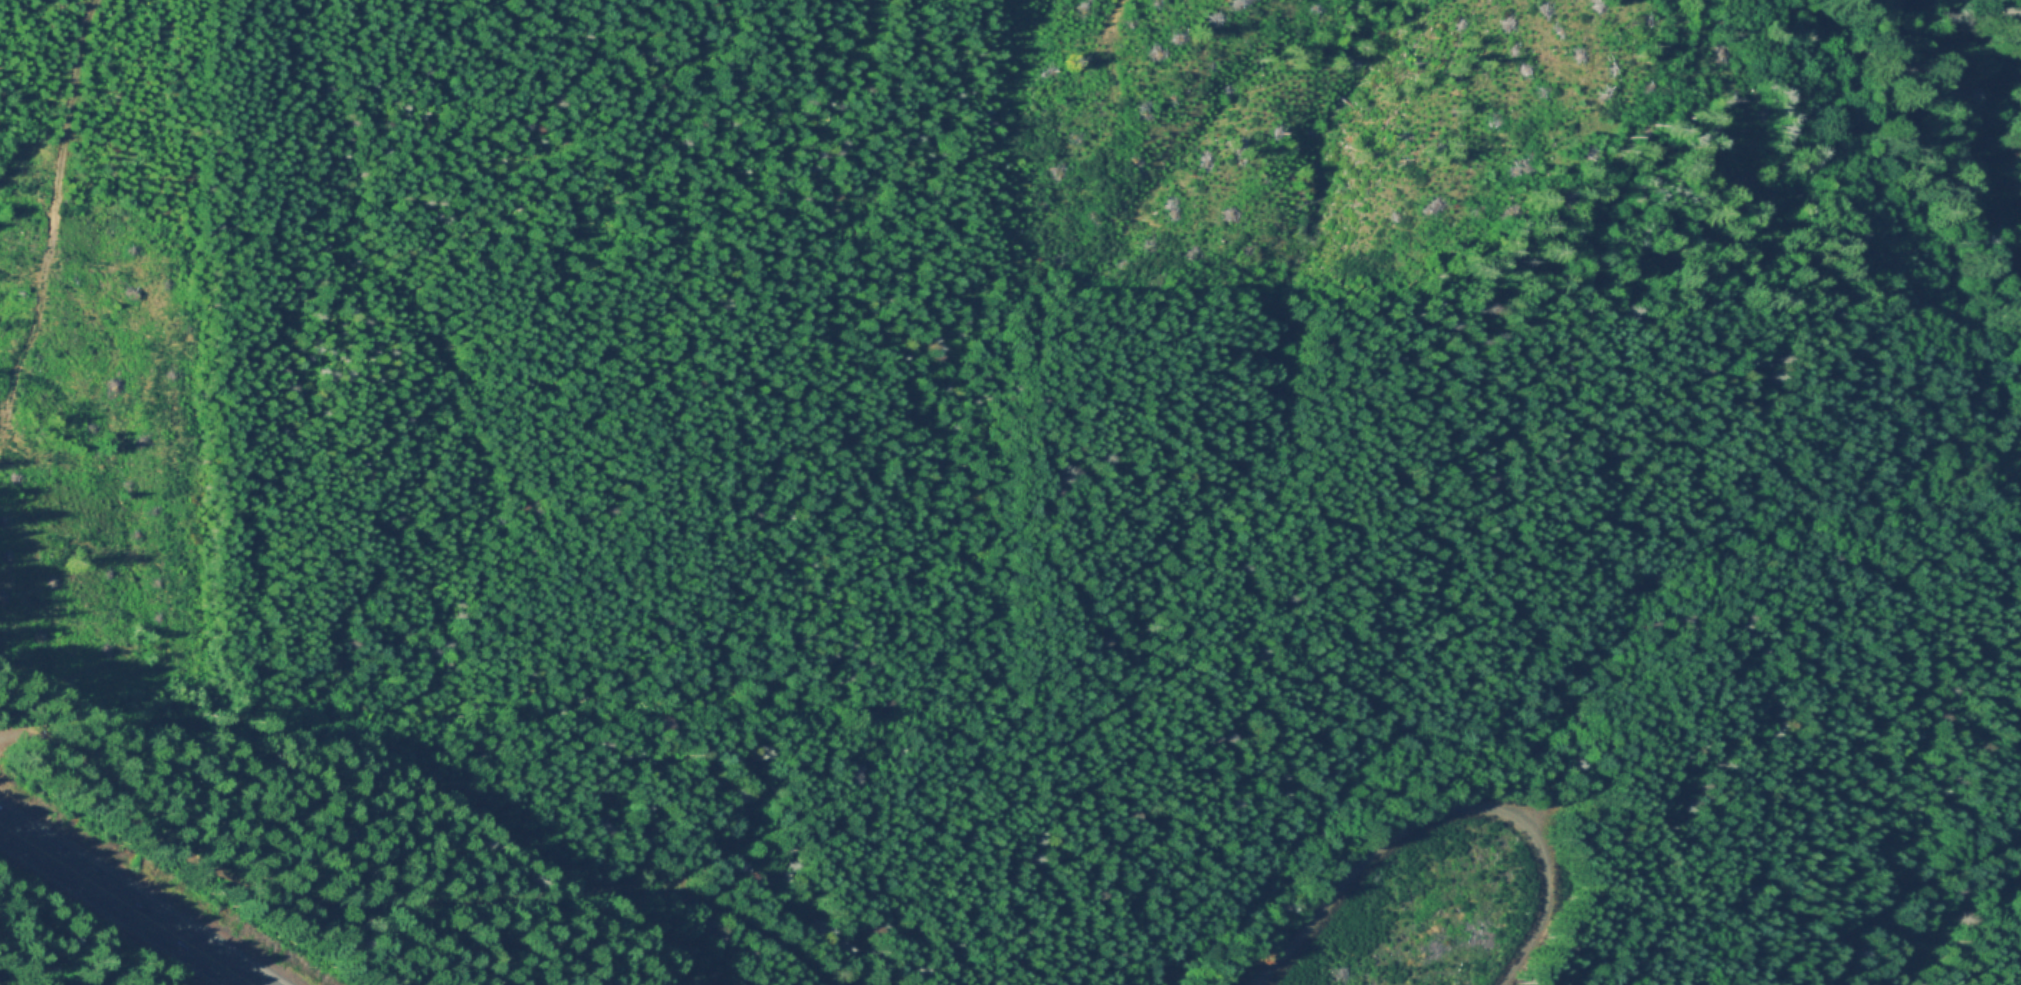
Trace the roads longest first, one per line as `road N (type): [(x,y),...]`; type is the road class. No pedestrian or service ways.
road 1 (track): [(825,984),(795,953),(671,889),(642,883),(340,906),(207,867),(135,814),(77,755),(44,738),(0,739)]
road 2 (track): [(1516,984),(1555,899),(1547,847),(1508,811),(1450,802),(1414,815),(1249,984)]
road 3 (trunk): [(254,984),(0,822)]
road 4 (track): [(2020,834),(1889,894),(1840,945),(1824,984)]
road 5 (track): [(93,0),(59,153)]

